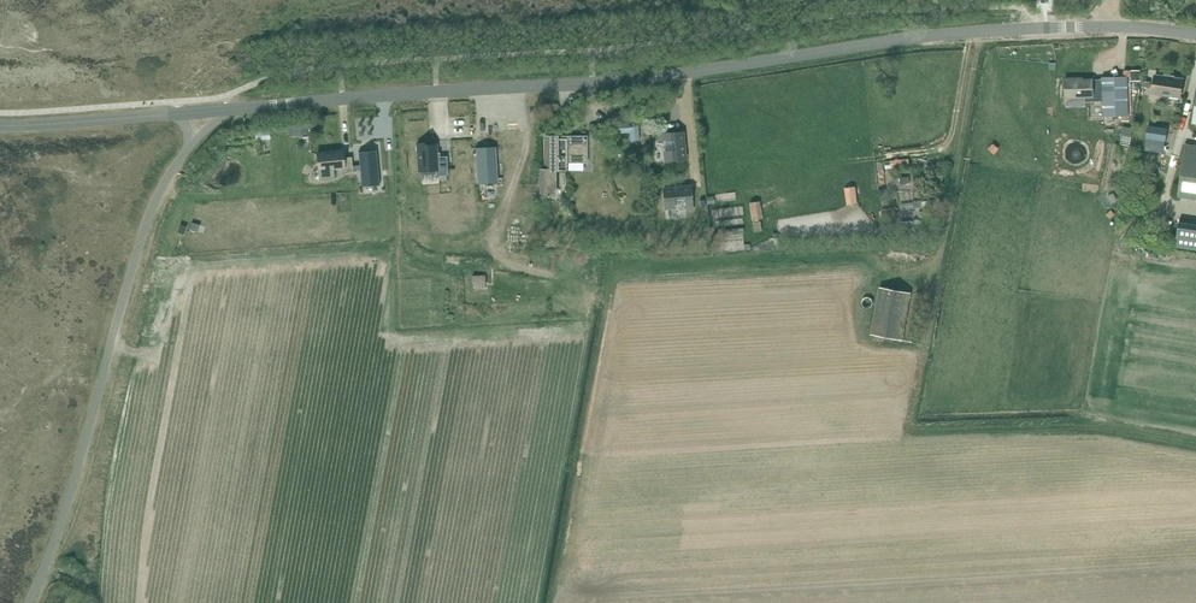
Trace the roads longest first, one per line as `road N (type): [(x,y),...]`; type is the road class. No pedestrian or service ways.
road 1 (unclassified): [(226,109),(664,75),(981,31),(1125,27),(1195,34)]
road 2 (track): [(981,31),(932,280),(913,431),(1094,432),(1195,450)]
road 3 (unclassified): [(31,602),(151,210),(192,145)]
road 4 (track): [(967,33),(949,139),(926,151),(851,162)]
road 5 (track): [(524,129),(526,150),(493,243),(507,265),(555,278)]
road 6 (unclassified): [(0,126),(178,113)]

